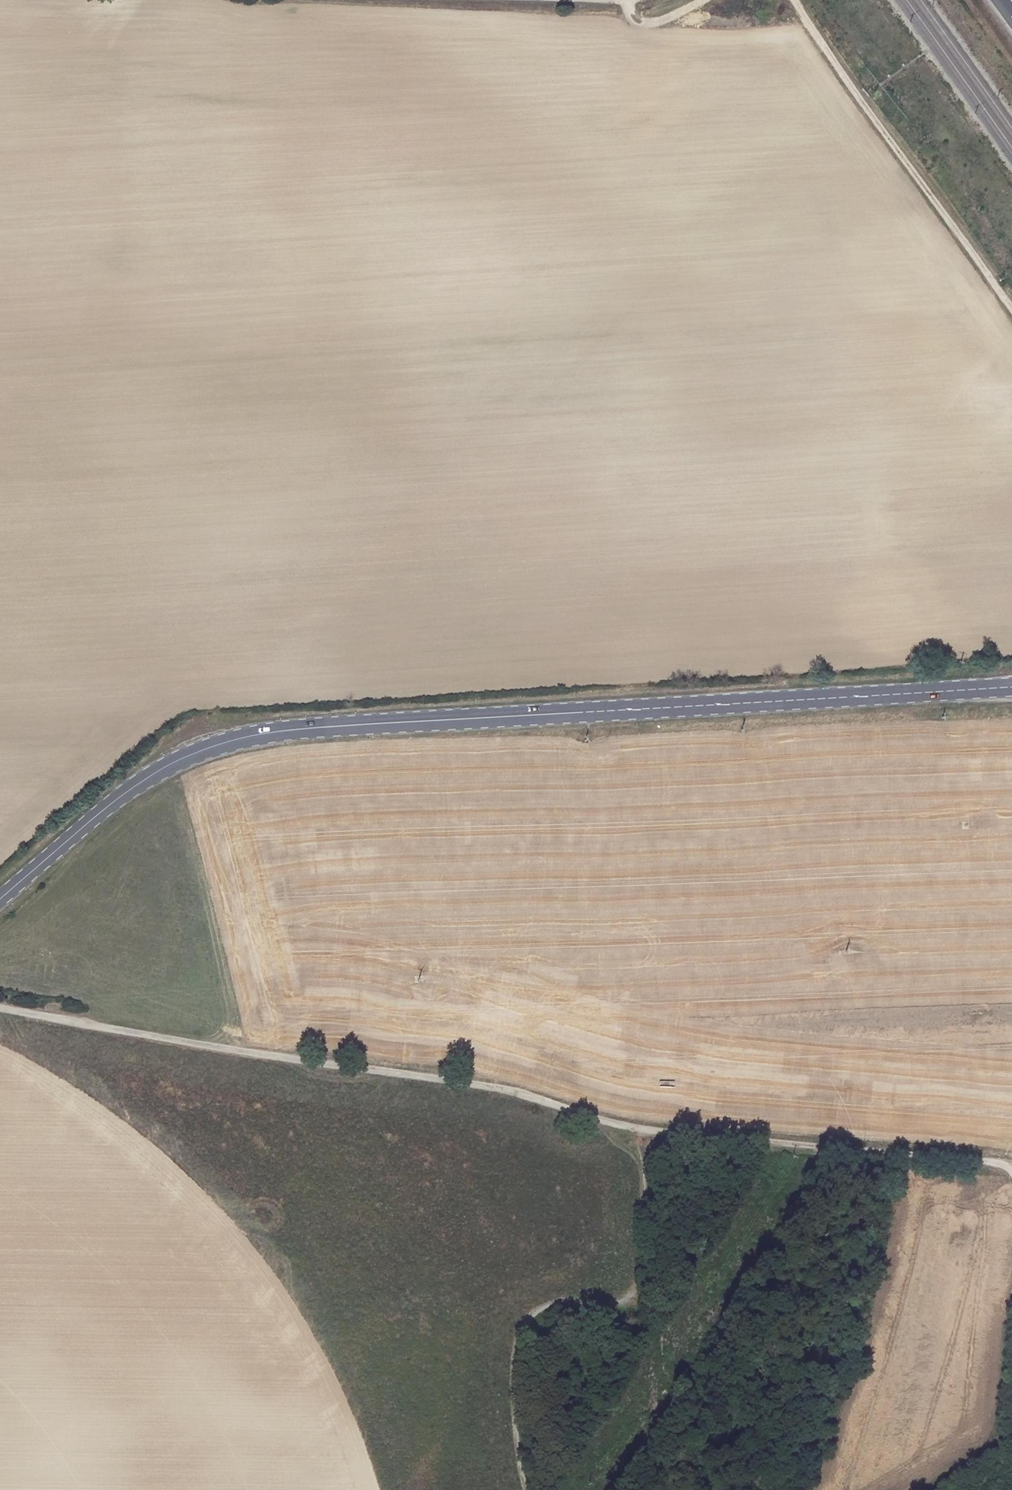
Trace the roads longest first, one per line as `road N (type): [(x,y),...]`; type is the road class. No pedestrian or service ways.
road 1 (secondary): [(0,898),(142,782),(241,738),(1011,687)]
road 2 (track): [(0,1007),(240,1052),(510,1084),(619,1126),(1011,1166),(1011,1173)]
road 3 (track): [(792,0),(1011,309)]

